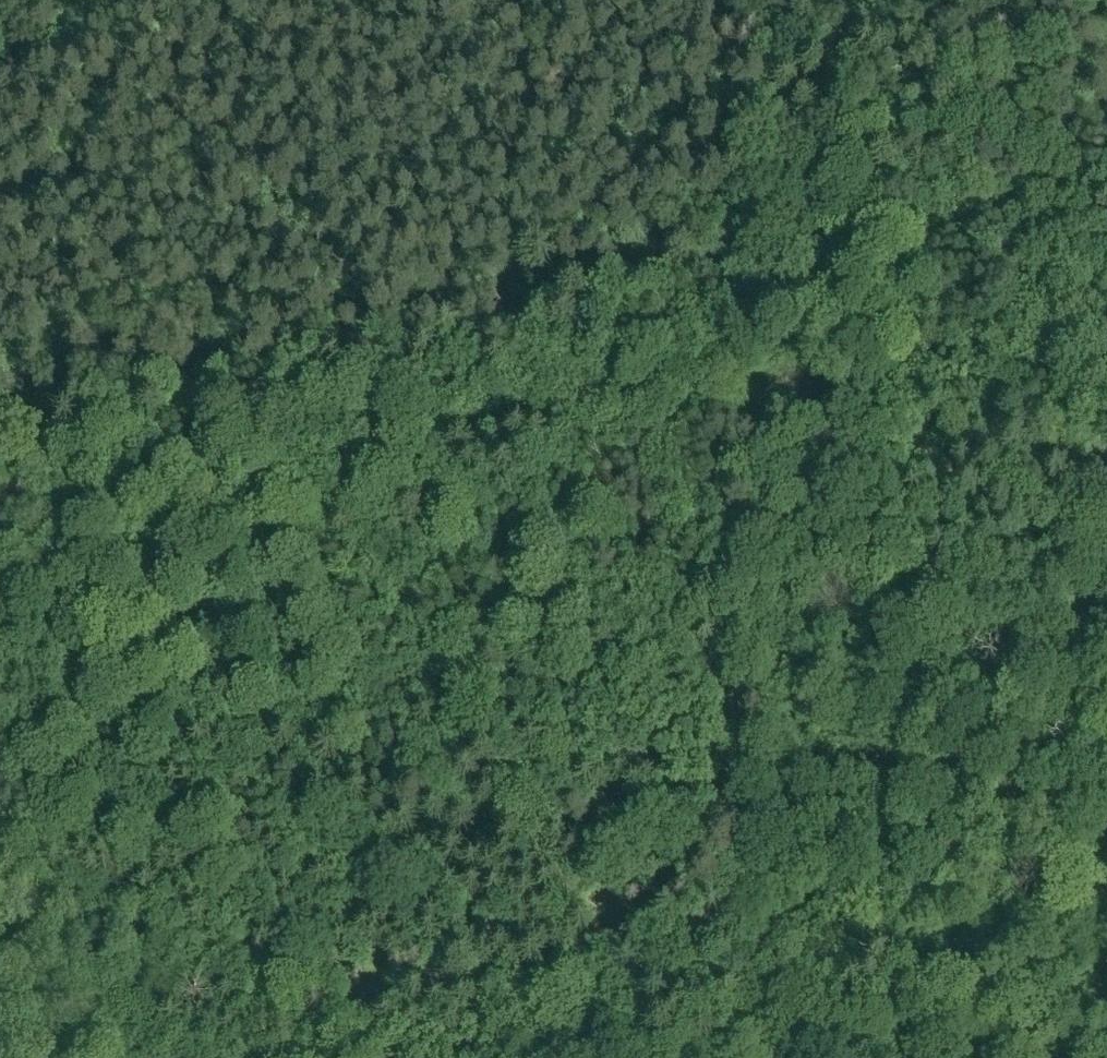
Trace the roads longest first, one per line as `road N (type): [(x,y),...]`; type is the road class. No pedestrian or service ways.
road 1 (track): [(0,57),(106,0)]

